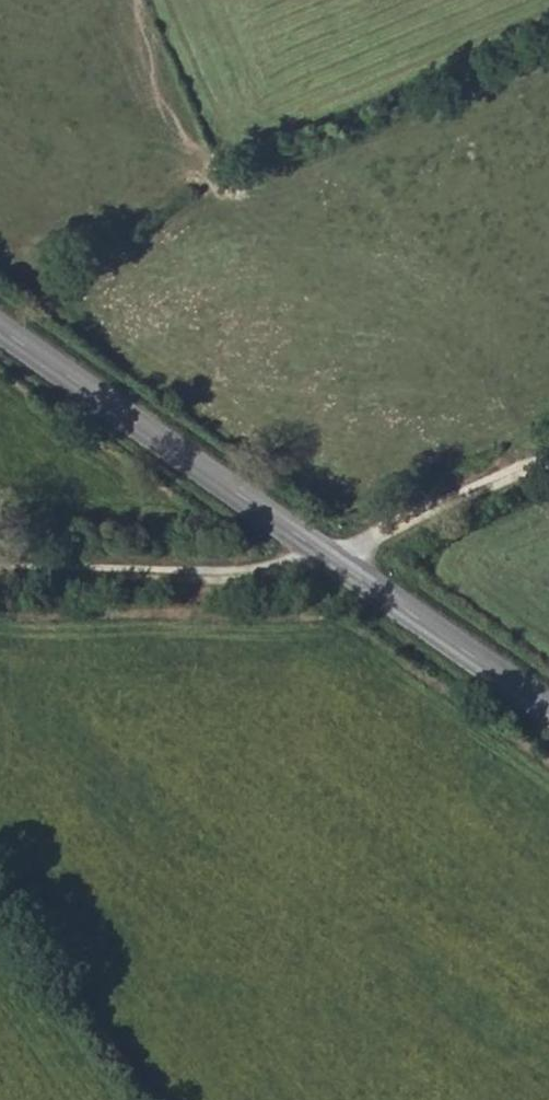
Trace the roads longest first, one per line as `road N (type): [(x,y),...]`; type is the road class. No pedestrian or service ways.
road 1 (secondary): [(0,333),(548,714)]
road 2 (track): [(0,579),(237,584),(338,568),(548,461)]

